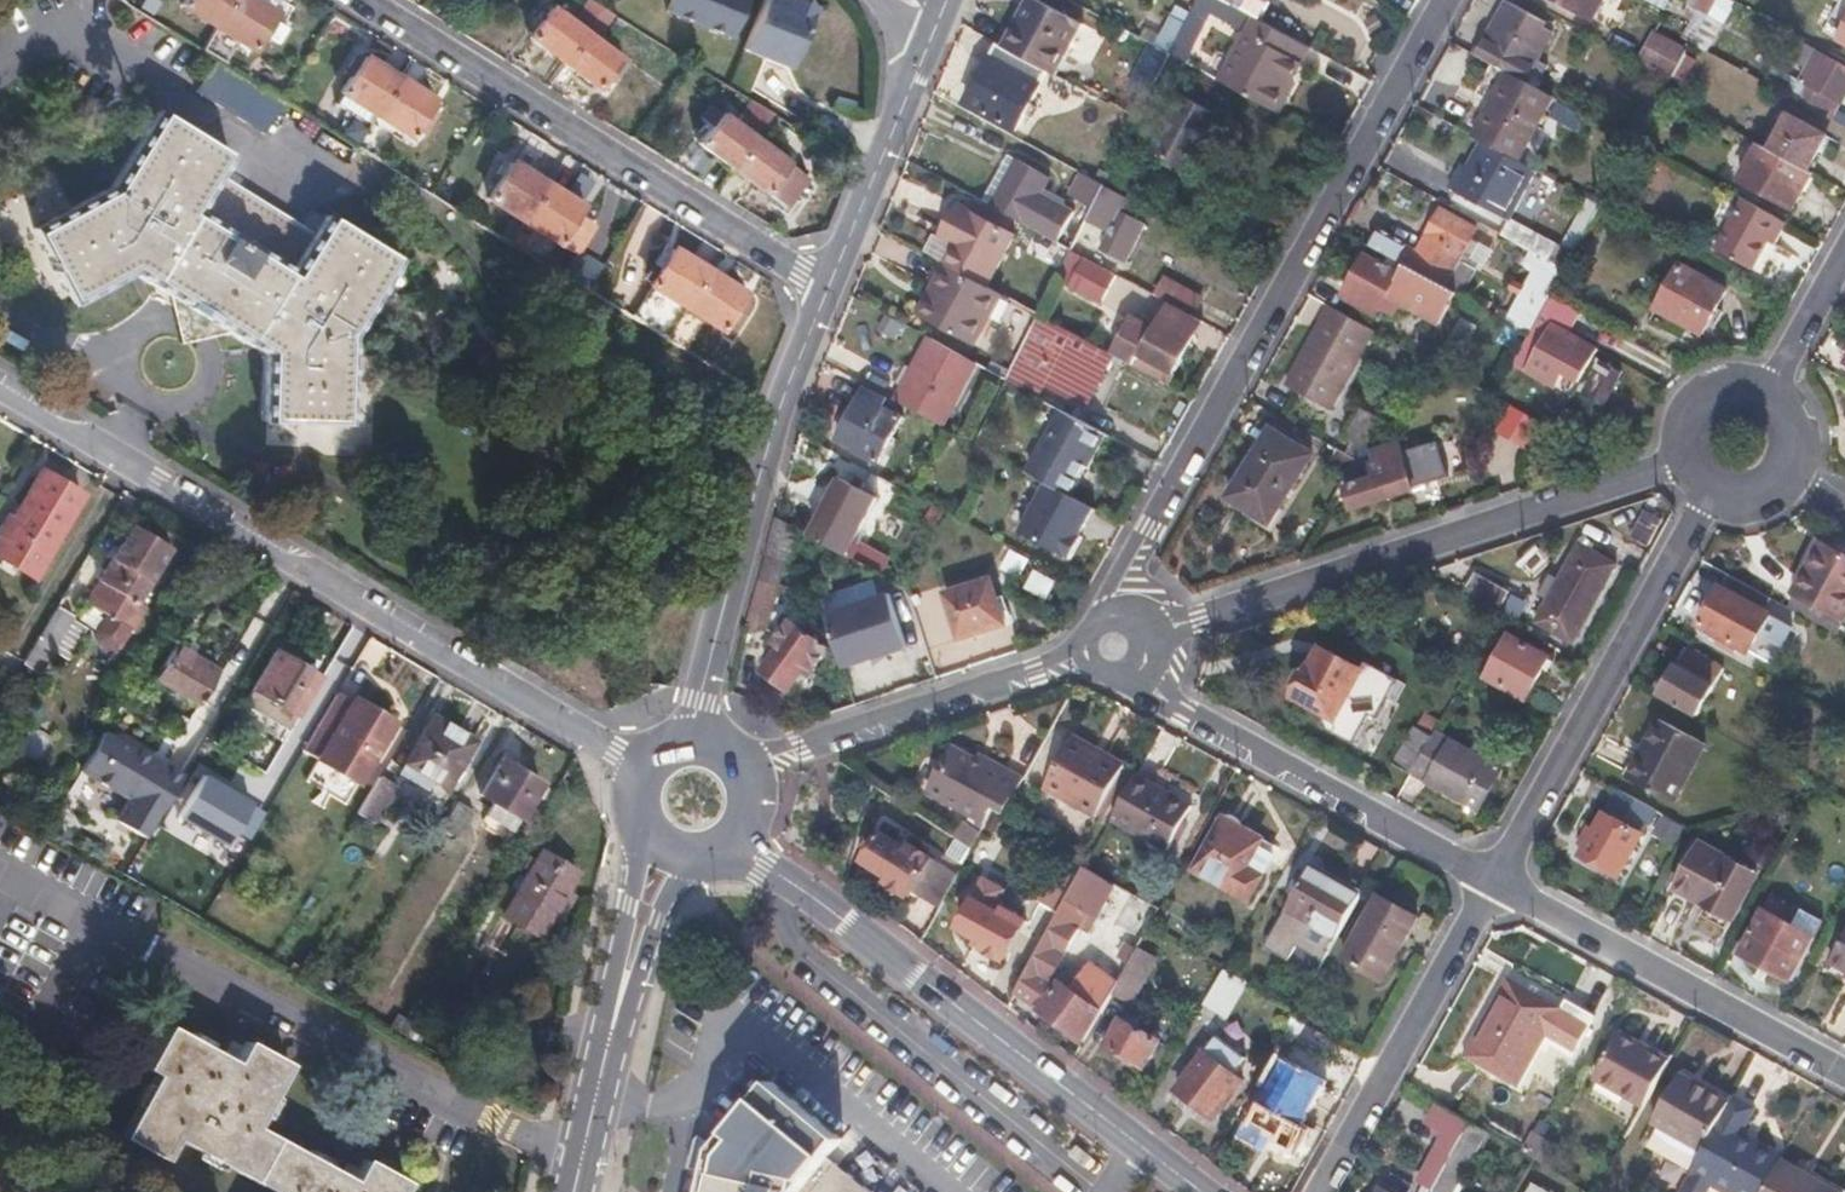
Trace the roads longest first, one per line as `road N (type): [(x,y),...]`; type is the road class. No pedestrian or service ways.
road 1 (residential): [(0,394),(647,764)]
road 2 (residential): [(1439,0),(1109,593),(1113,647)]
road 3 (residential): [(1679,464),(1113,647)]
road 4 (tertiary): [(726,845),(794,883),(1205,1191)]
road 5 (residential): [(365,0),(825,289)]
road 6 (tertiary): [(693,738),(778,405),(825,289)]
road 7 (residential): [(1485,880),(1710,497)]
road 8 (residential): [(1485,880),(1156,694),(1113,647)]
road 9 (residential): [(1844,1075),(1485,880)]
road 10 (residential): [(1113,647),(747,771)]
road 11 (tertiary): [(566,1191),(664,844)]
road 12 (residential): [(1315,1191),(1485,880)]
road 13 (tertiary): [(825,289),(927,38)]
road 14 (residential): [(1760,395),(1844,252)]
road 15 (residential): [(1760,395),(1732,387),(1696,400),(1676,443),(1679,464)]

